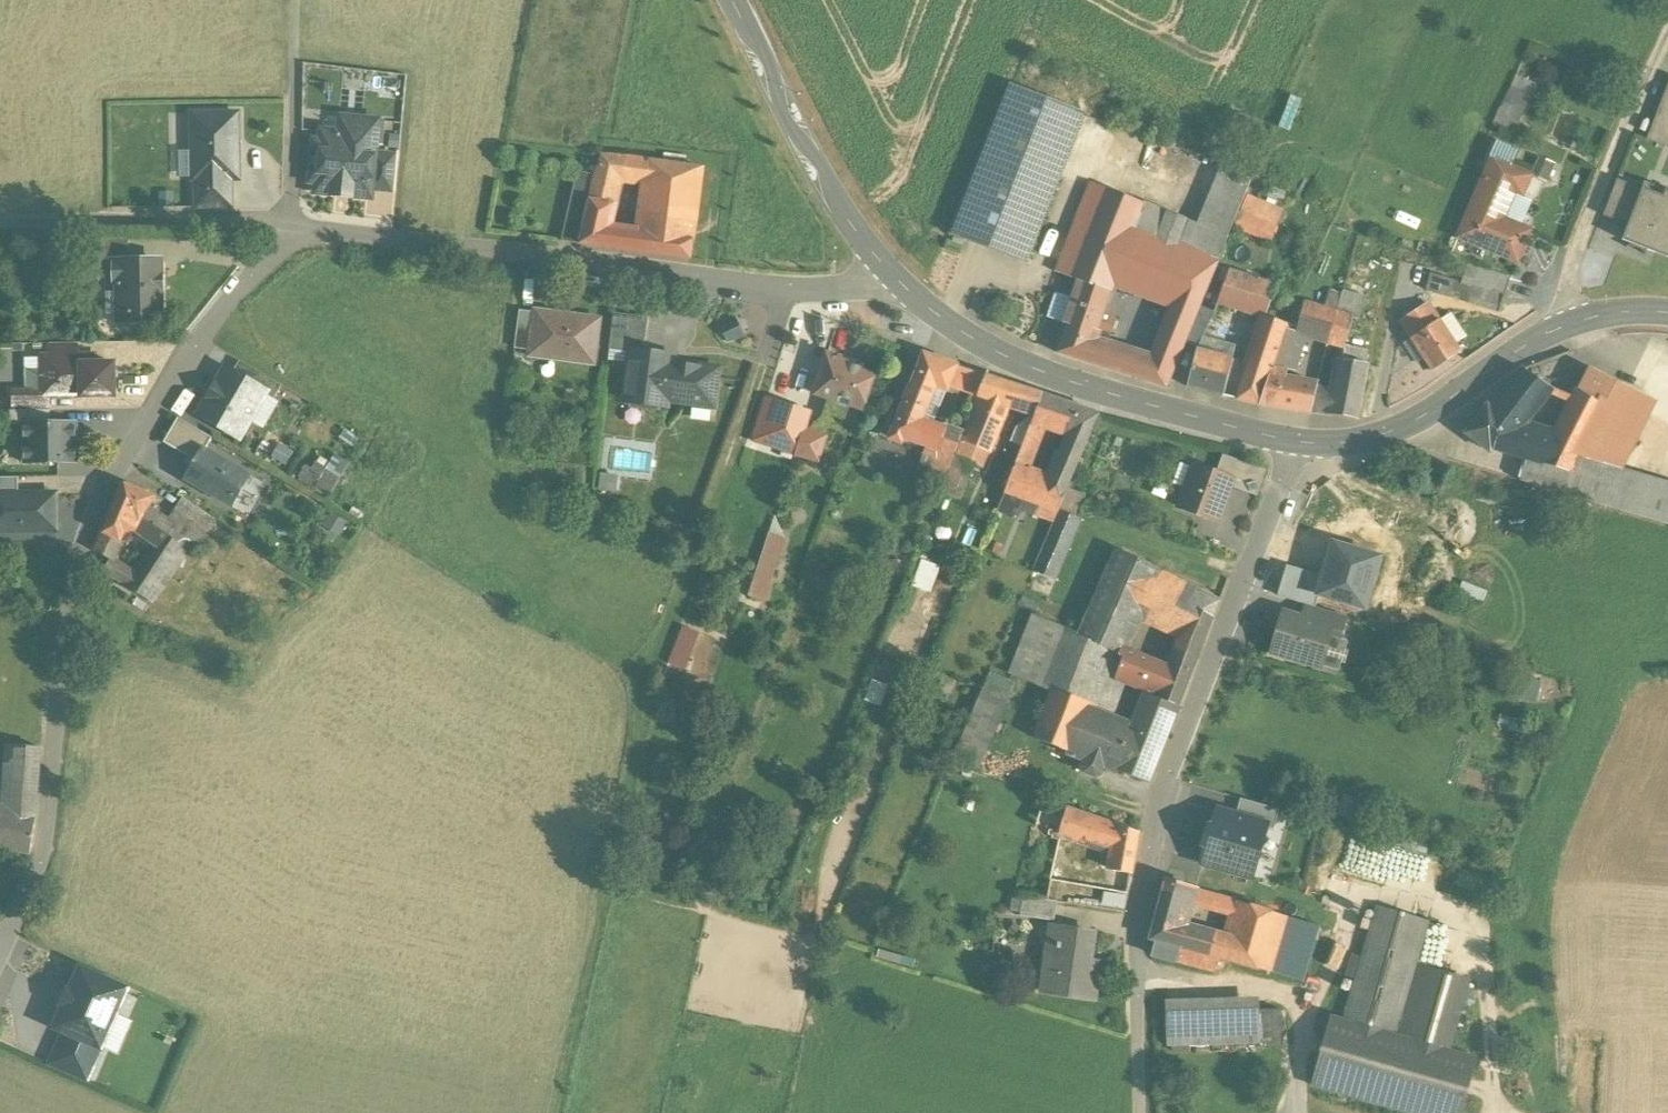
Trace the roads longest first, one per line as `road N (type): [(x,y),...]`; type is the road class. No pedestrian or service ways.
road 1 (track): [(556,1112),(646,697),(788,291)]
road 2 (residential): [(0,957),(38,873),(79,553),(152,408),(196,345),(256,269),(302,239)]
road 3 (residential): [(1137,1071),(1133,967),(1157,816),(1299,443)]
road 4 (residential): [(887,272),(840,290),(788,291),(367,236),(302,239)]
road 5 (tertiary): [(1299,443),(1036,371),(948,325),(887,272)]
road 6 (tertiary): [(1667,313),(1601,315),(1563,327),(1385,434),(1299,443)]
road 7 (tertiary): [(887,272),(784,115),(767,57),(731,0)]
road 8 (track): [(1563,327),(1571,262),(1667,39)]
road 9 (track): [(0,222),(292,213)]
road 10 (track): [(302,239),(292,213),(297,0)]

